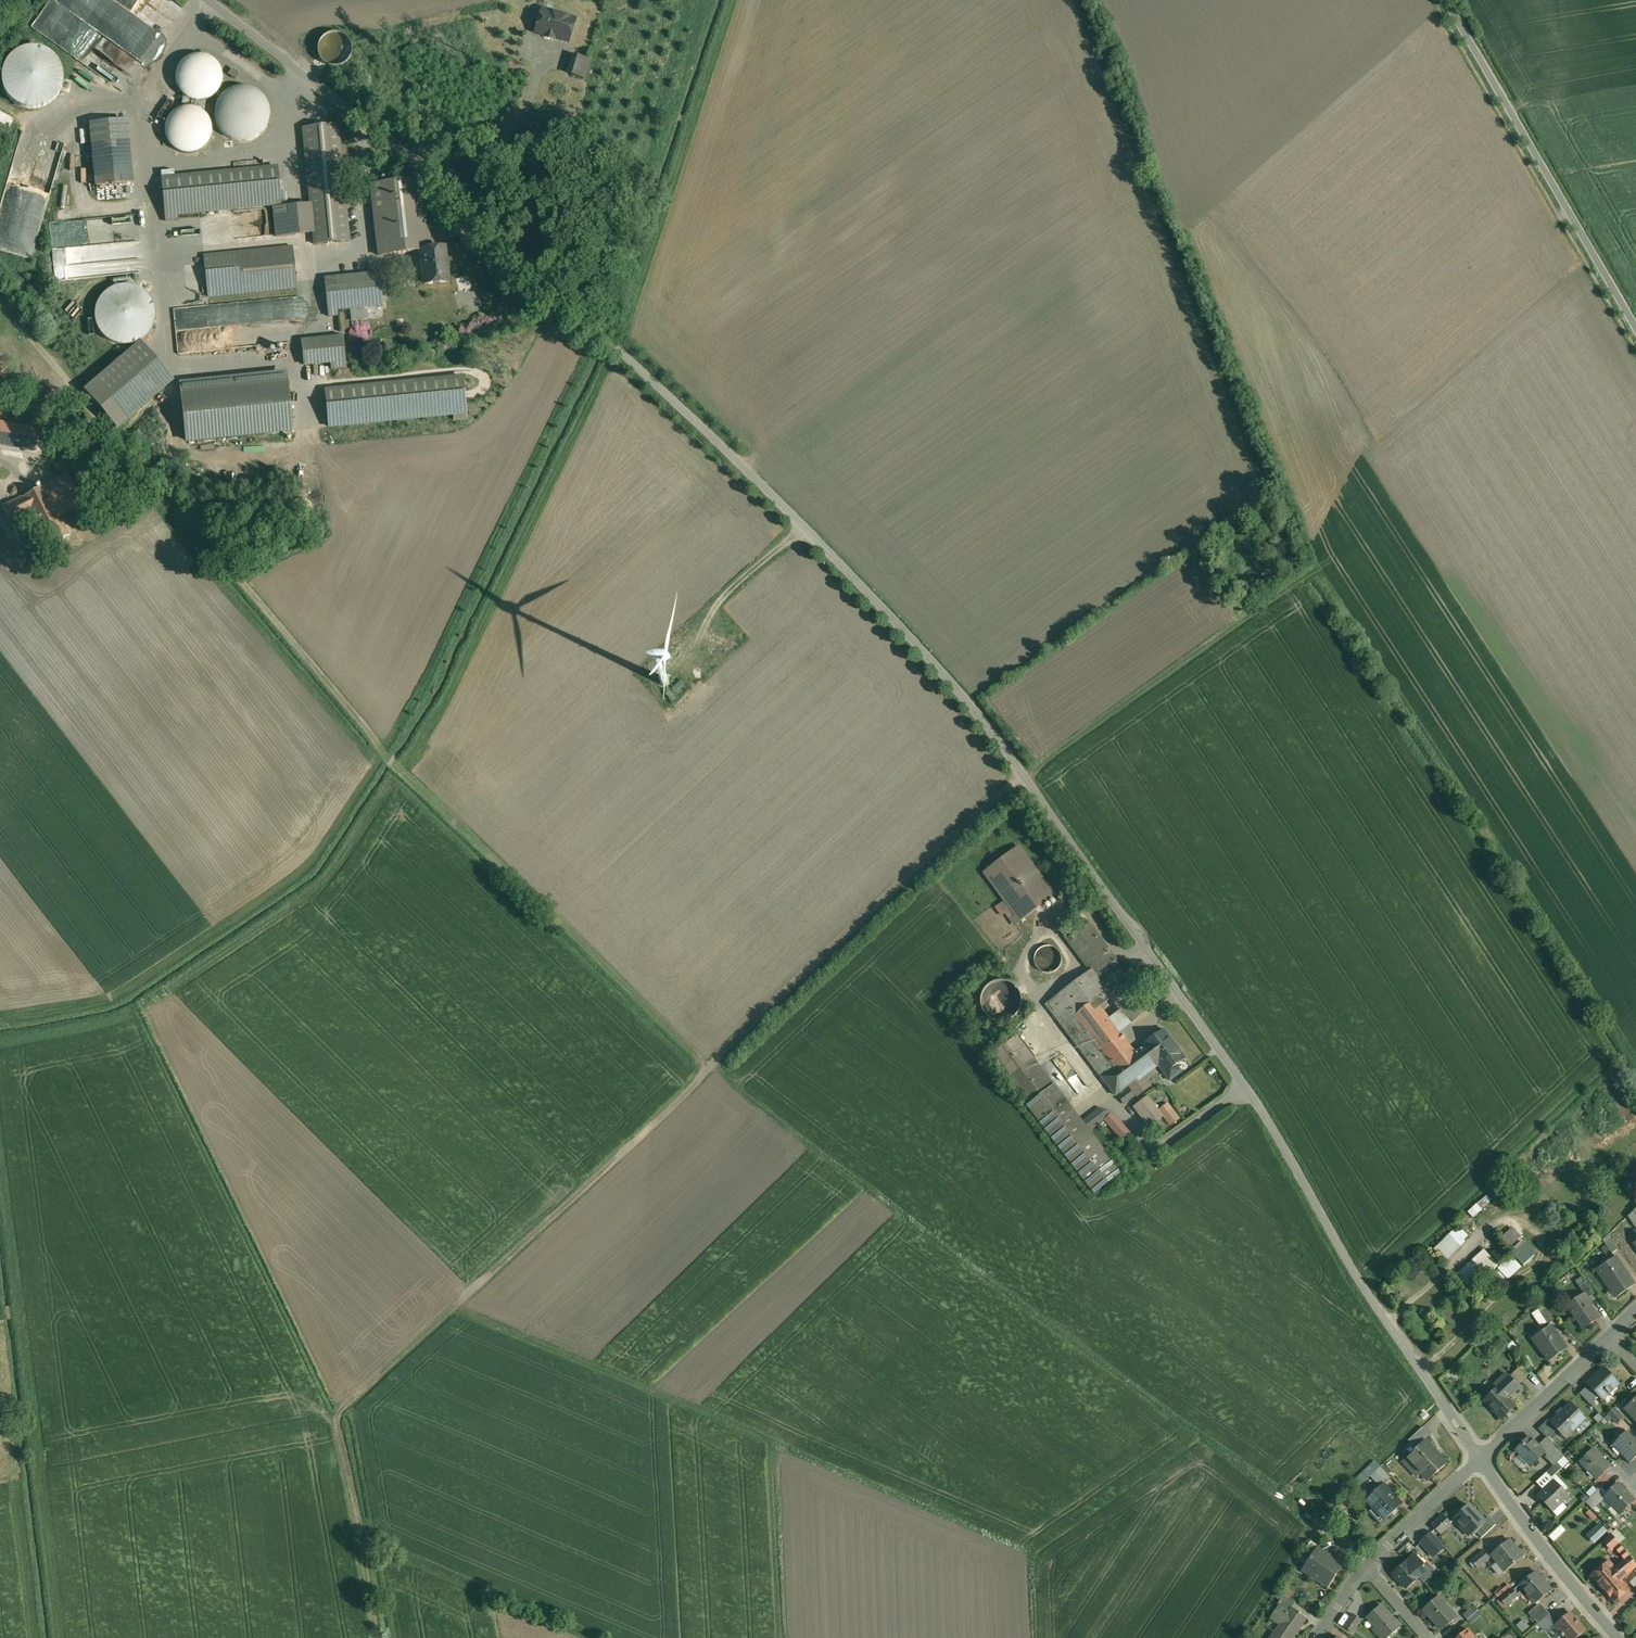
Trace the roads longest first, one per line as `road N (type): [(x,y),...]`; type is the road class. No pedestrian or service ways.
road 1 (unclassified): [(206,0),(499,227),(763,486),(967,704),(1249,1093),(1367,1293),(1480,1460)]
road 2 (track): [(1025,779),(342,1410),(377,1637)]
road 3 (unclassified): [(1635,325),(1449,0)]
road 4 (residential): [(1480,1460),(1618,1637)]
road 5 (track): [(805,529),(718,604),(672,667)]
road 6 (residential): [(1480,1460),(1610,1335)]
road 7 (residential): [(1368,1566),(1480,1460)]

